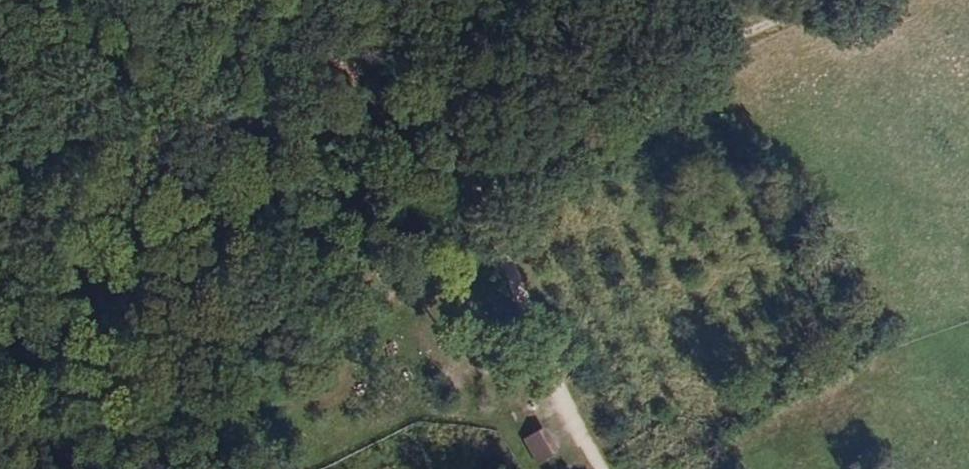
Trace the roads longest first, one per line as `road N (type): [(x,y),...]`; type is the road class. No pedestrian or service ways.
road 1 (track): [(65,468),(82,417),(133,347),(256,207),(318,156),(437,121)]
road 2 (track): [(787,0),(570,97),(458,170)]
road 3 (track): [(604,468),(458,170)]
road 4 (track): [(383,0),(458,170)]

